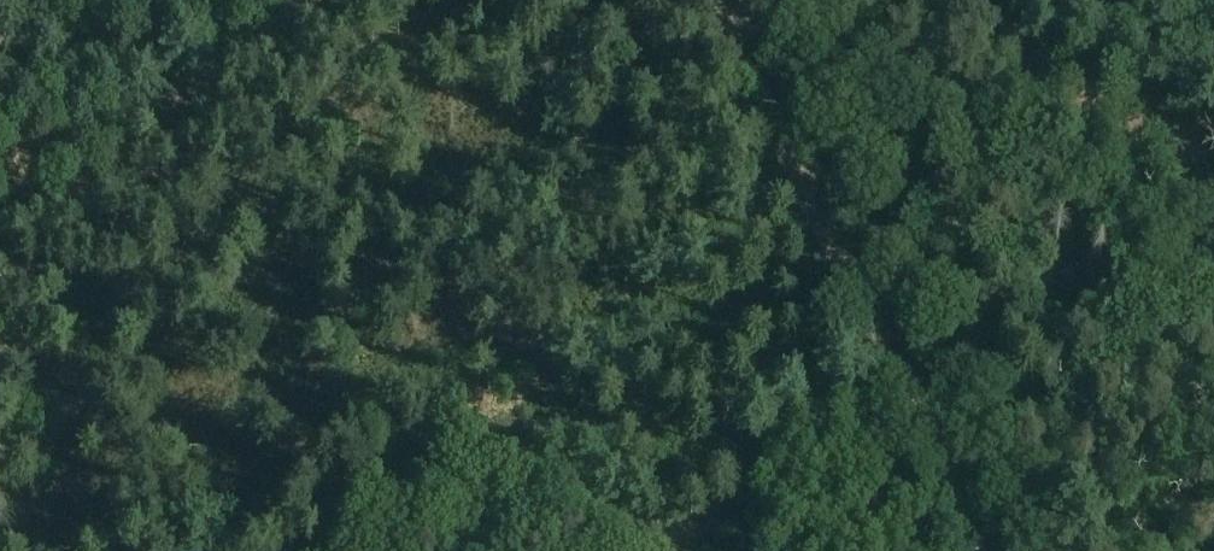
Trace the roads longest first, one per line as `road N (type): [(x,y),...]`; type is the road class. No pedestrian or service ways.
road 1 (track): [(715,0),(977,550)]
road 2 (track): [(0,208),(172,116),(322,0)]

